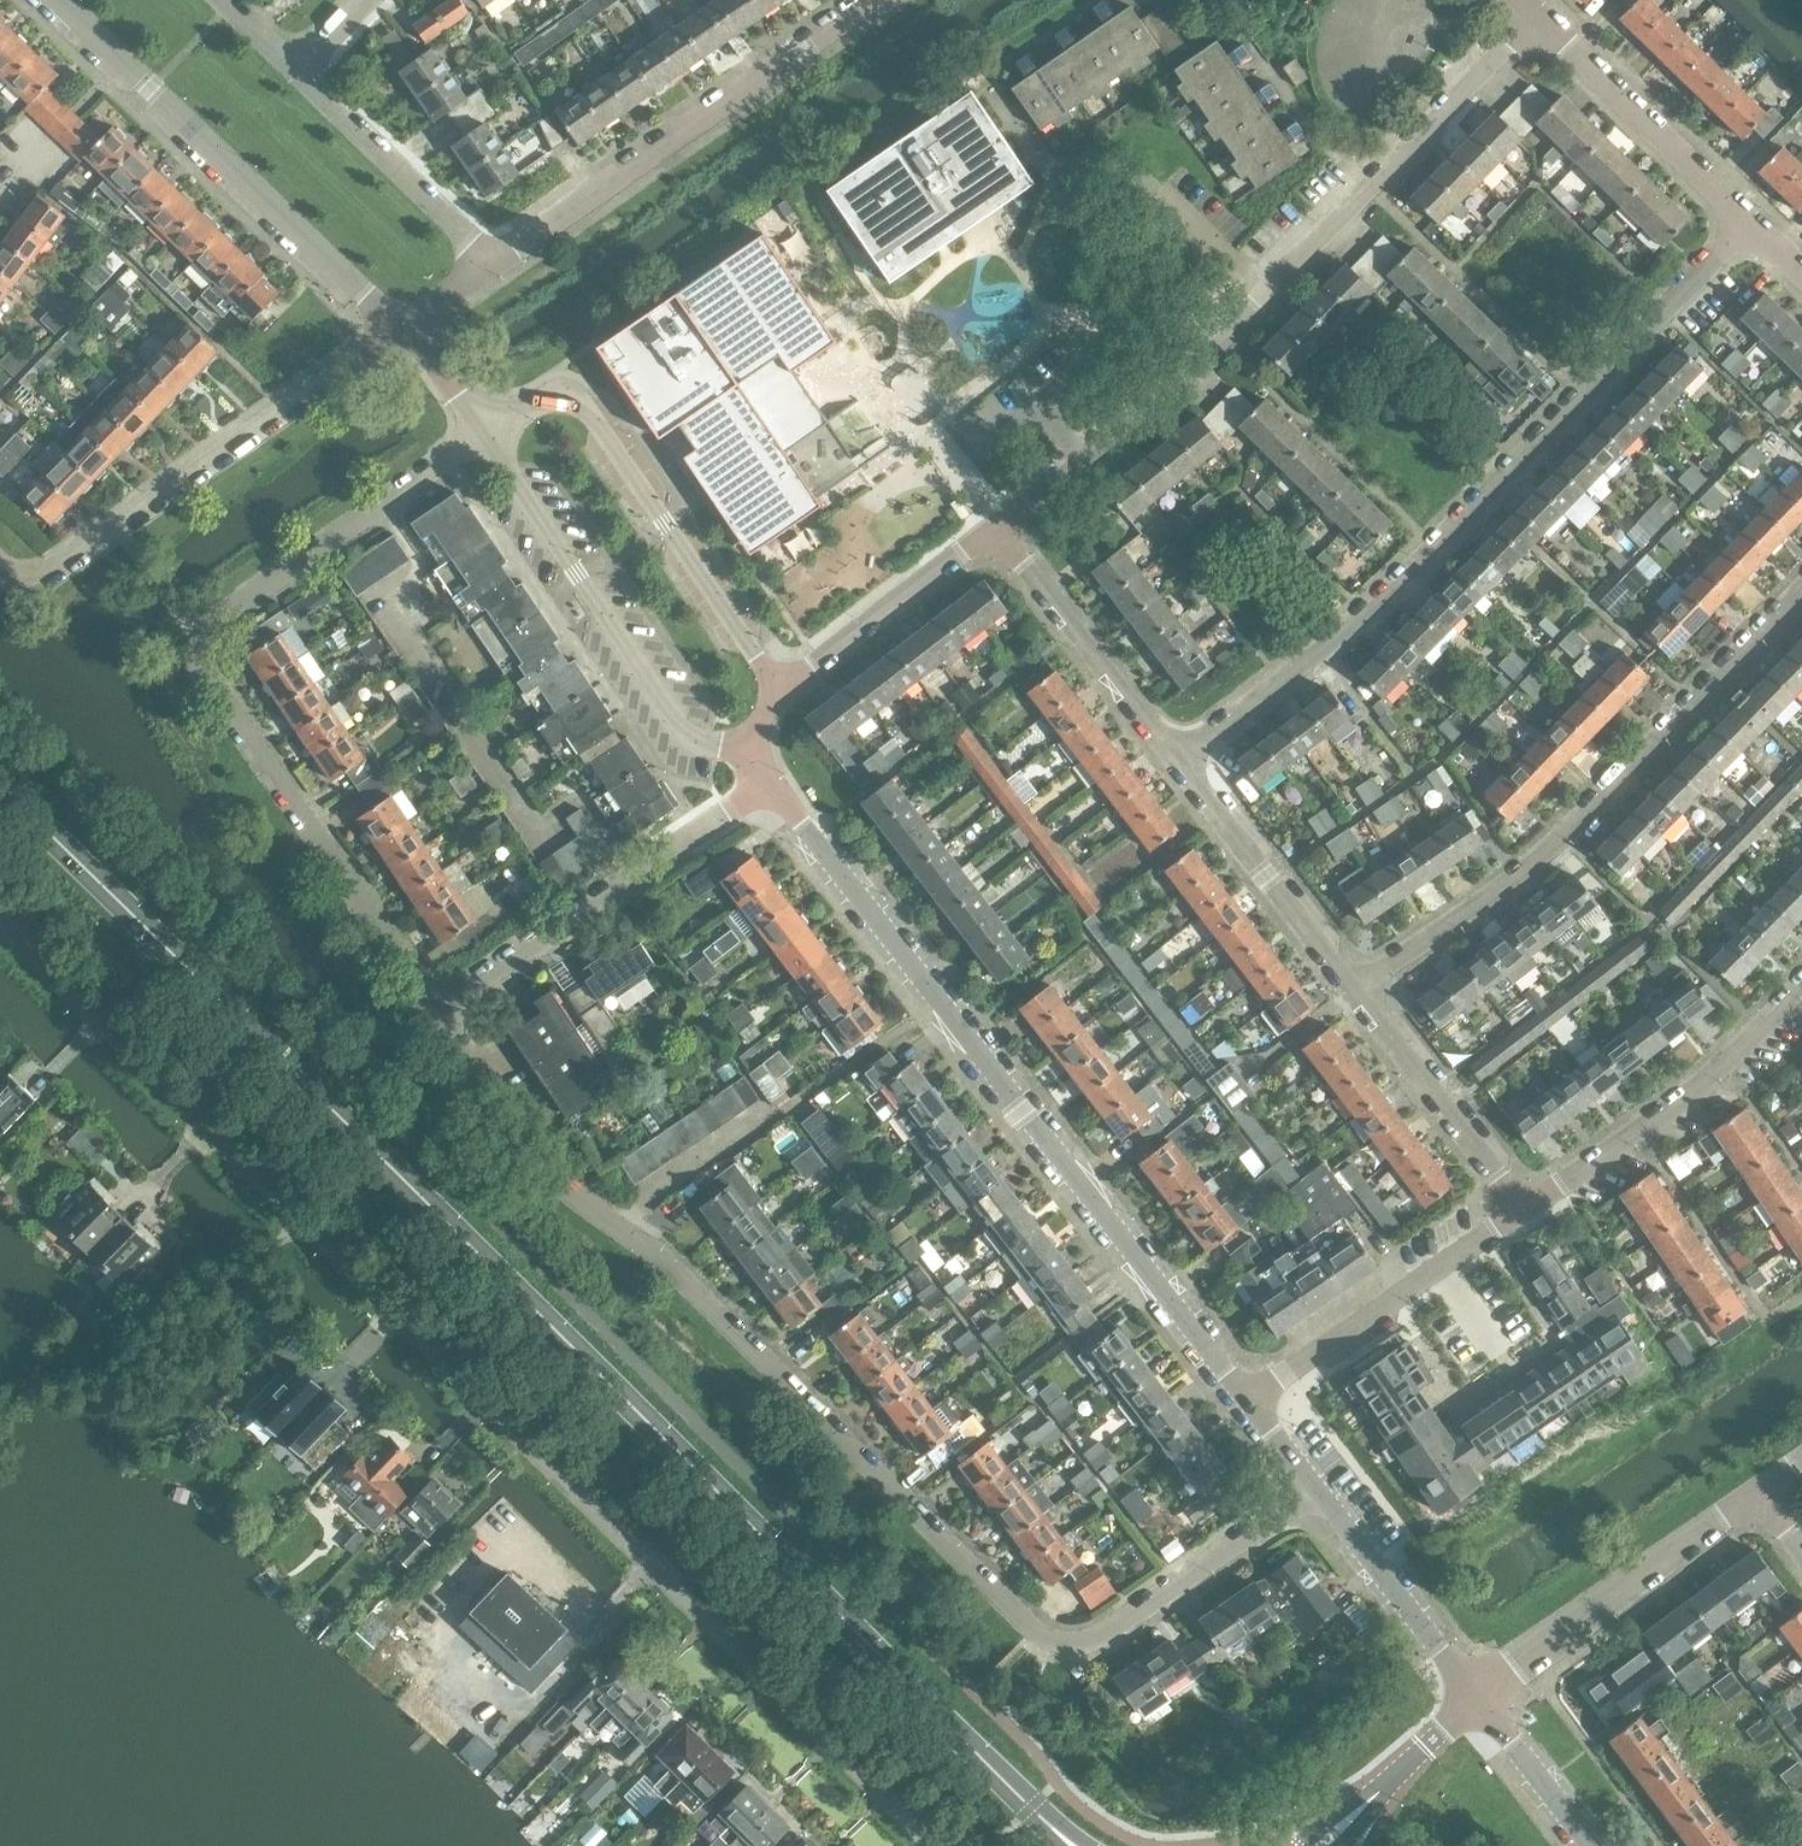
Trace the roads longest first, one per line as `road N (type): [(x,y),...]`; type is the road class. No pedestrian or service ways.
road 1 (tertiary): [(1071,1845),(0,787)]
road 2 (unclassified): [(1315,1490),(1098,1639),(1047,1640),(657,1248),(543,1167),(430,1017)]
road 3 (residential): [(927,1845),(306,1230)]
road 4 (unclassified): [(430,1017),(189,668),(190,634),(484,435)]
road 5 (unclassified): [(1754,226),(1344,637),(1180,759)]
road 6 (unclassified): [(770,781),(1248,1402)]
road 7 (unclassified): [(999,525),(1181,381),(1542,16)]
road 8 (unclassified): [(1801,591),(1520,878),(1357,991)]
road 9 (unclassified): [(0,569),(18,581),(46,583),(400,331)]
road 10 (unclassified): [(400,331),(60,0)]
road 11 (unclassified): [(779,691),(581,402),(468,404)]
road 12 (unclassified): [(495,262),(870,0)]
road 13 (unclassified): [(306,1230),(0,927)]
road 14 (unclassified): [(484,435),(693,737),(748,753)]
road 15 (unclassified): [(430,1017),(770,781)]
road 16 (unclassified): [(1528,1213),(1725,1065),(1801,992)]
road 17 (unclassified): [(1477,1698),(1759,1489)]
road 18 (unclassified): [(1248,1402),(1528,1213)]
road 19 (unclassified): [(1754,226),(1542,16)]
road 20 (unclassified): [(1180,759),(999,525)]
road 21 (unclassified): [(1357,991),(1180,759)]
road 22 (unclassified): [(1528,1213),(1357,991)]
road 23 (unclassified): [(495,262),(298,69)]
road 24 (unclassified): [(779,691),(999,525)]
road 25 (unclassified): [(1315,1490),(1477,1698)]
road 26 (unclassified): [(1590,1845),(1477,1698)]
road 27 (unclassified): [(1357,1813),(1477,1698)]

